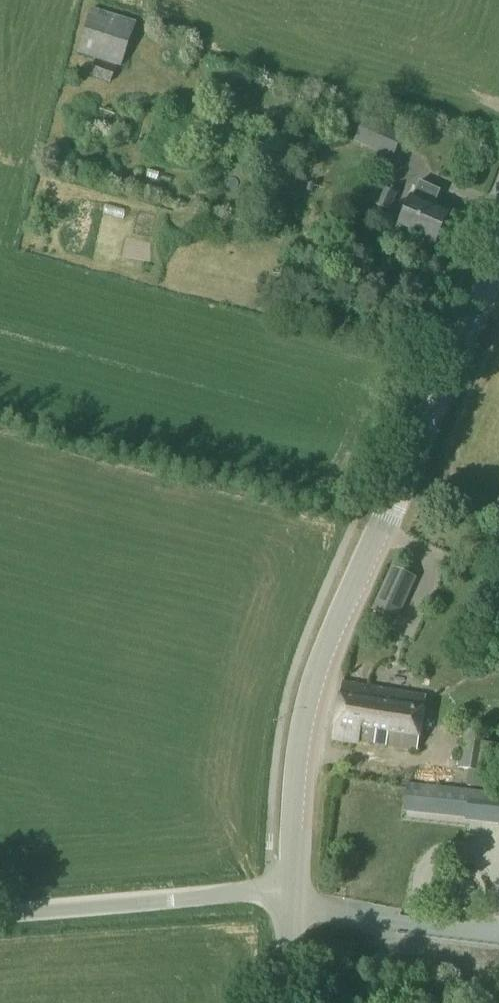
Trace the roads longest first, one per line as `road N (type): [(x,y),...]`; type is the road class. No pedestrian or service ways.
road 1 (tertiary): [(290,893),(297,787),(320,671),(498,261)]
road 2 (unclassified): [(0,916),(290,893)]

